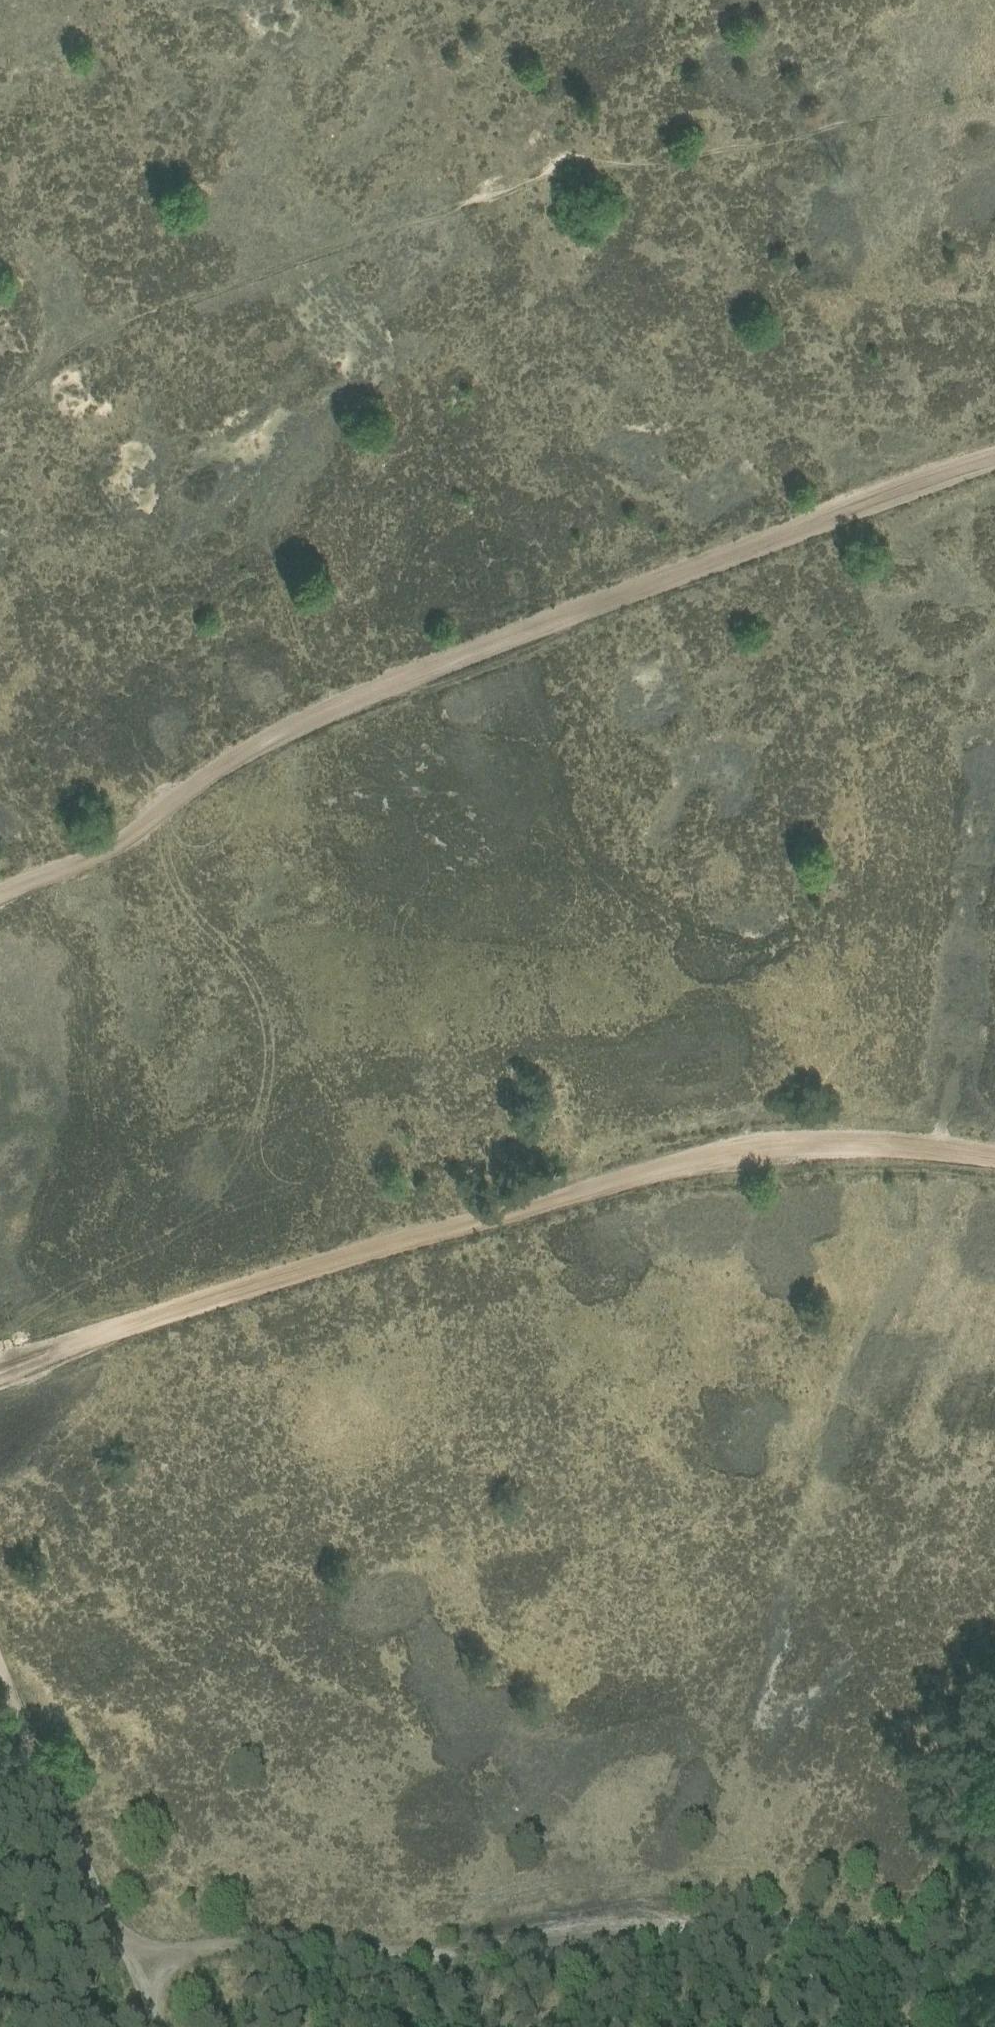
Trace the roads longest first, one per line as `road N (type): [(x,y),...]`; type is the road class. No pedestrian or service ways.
road 1 (track): [(0,890),(378,687),(994,461)]
road 2 (track): [(994,1159),(872,1145),(747,1157),(186,1305),(0,1374)]
road 3 (track): [(133,1958),(235,1954),(372,1965),(598,1948),(689,1931),(994,1945)]

